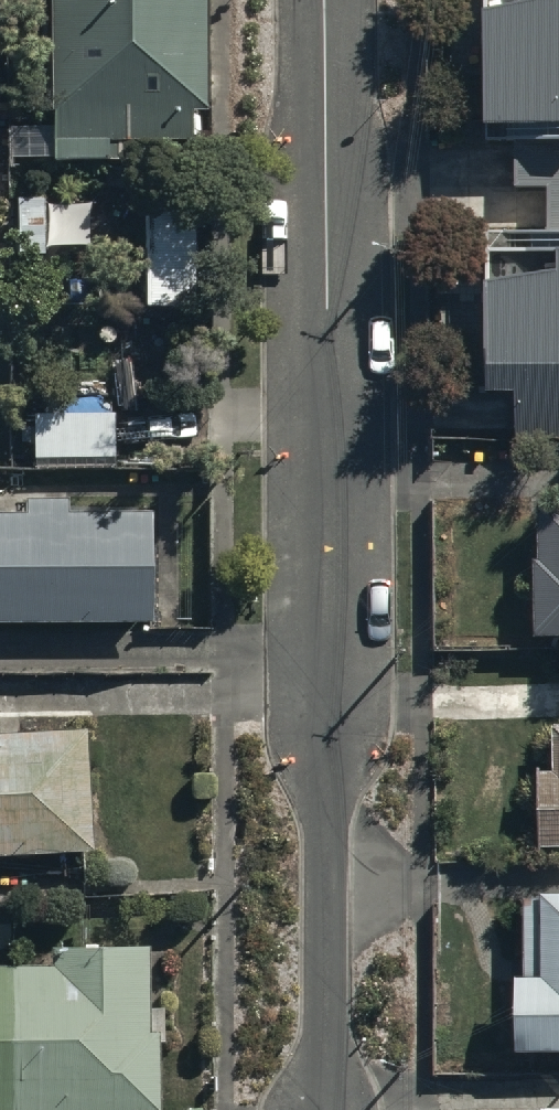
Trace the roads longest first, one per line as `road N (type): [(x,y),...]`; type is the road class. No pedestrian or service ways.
road 1 (residential): [(324,0),(331,1109)]

